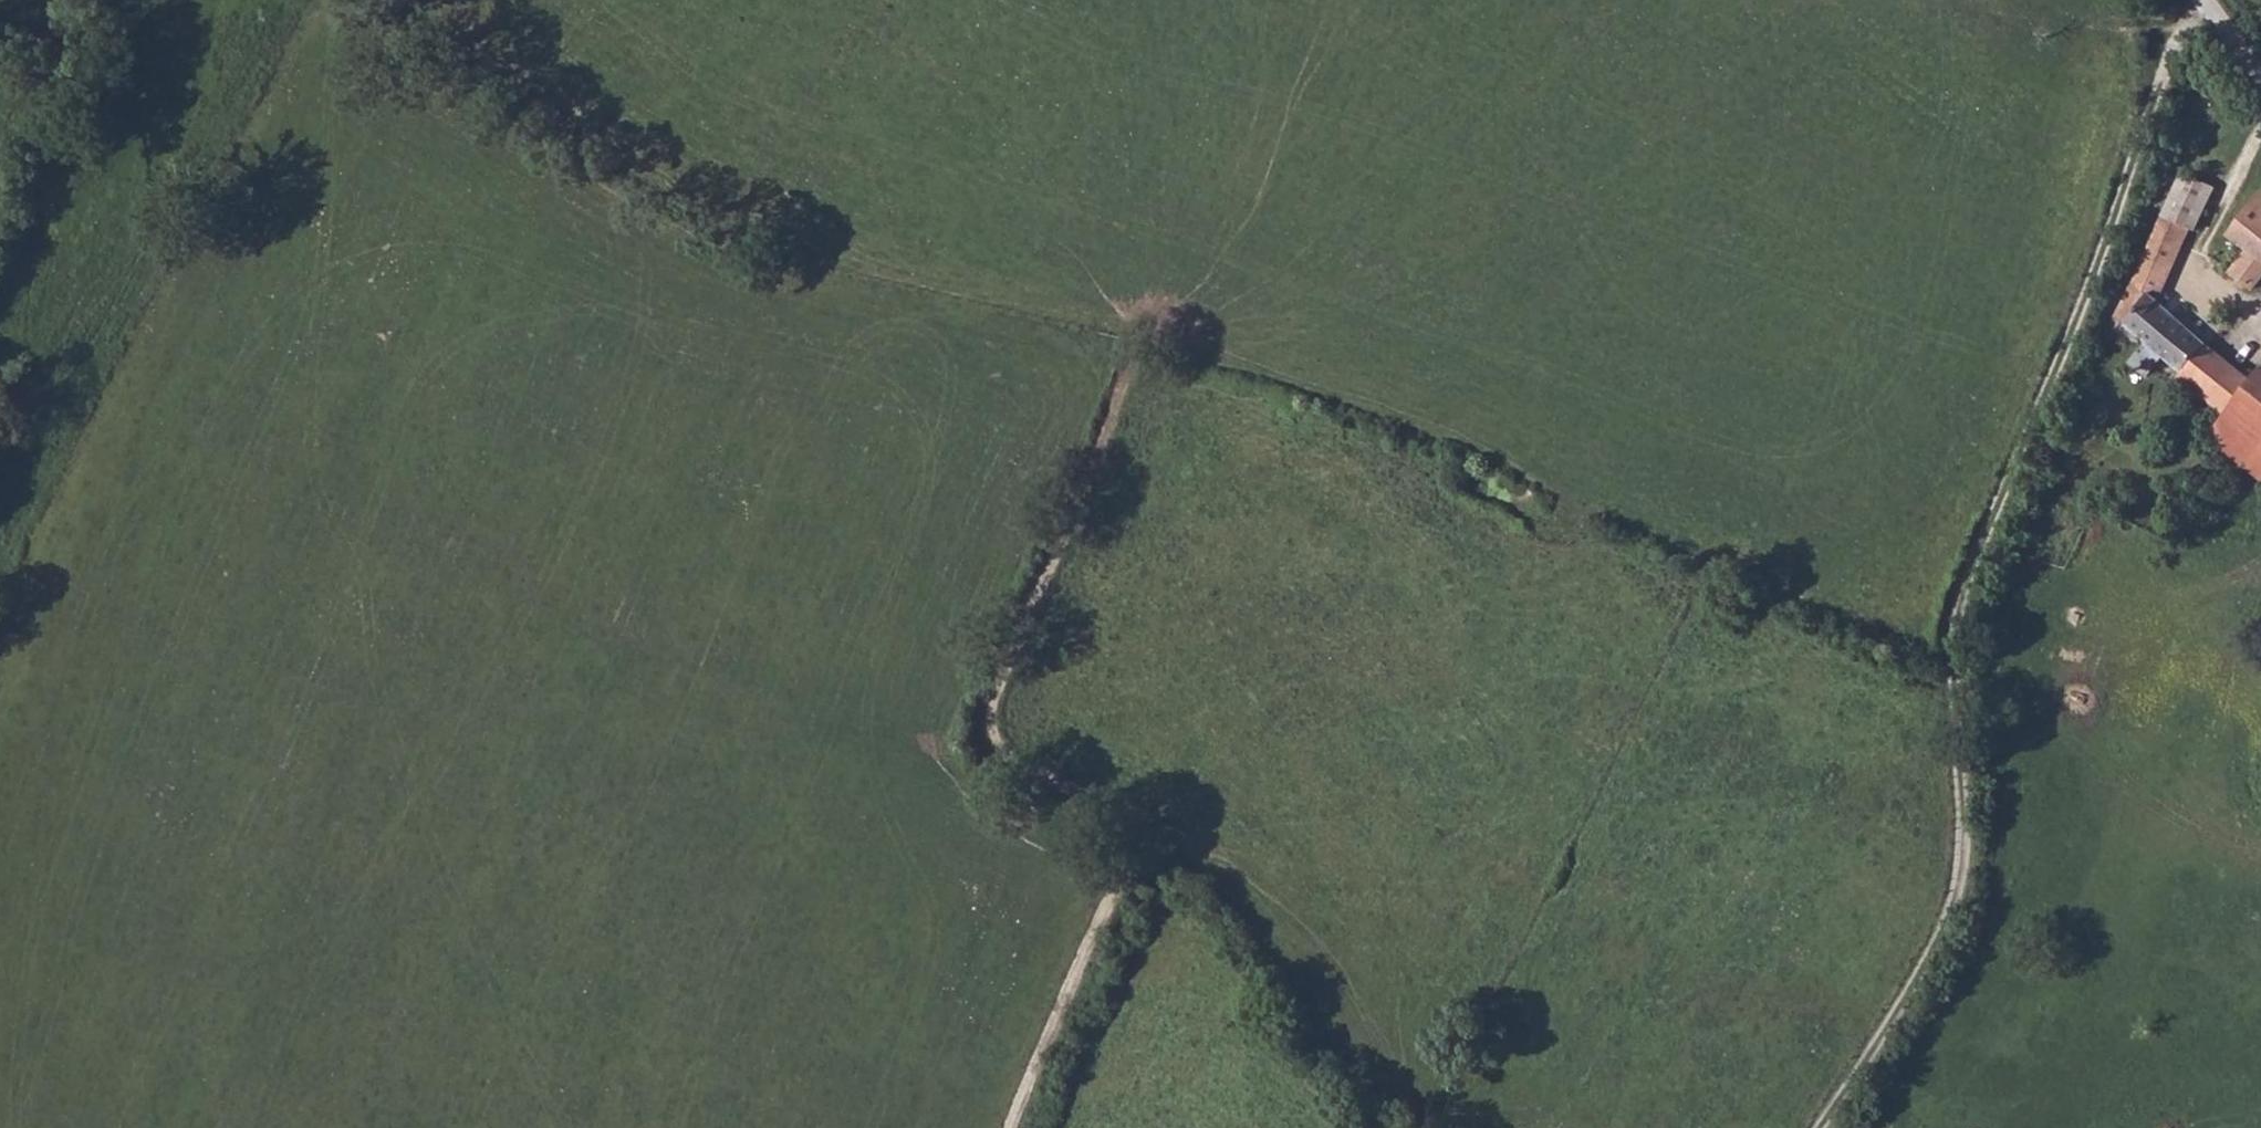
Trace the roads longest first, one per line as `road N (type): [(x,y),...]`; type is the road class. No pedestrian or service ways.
road 1 (track): [(2211,8),(2163,74),(2078,331),(1955,614),(1955,910),(1819,1127)]

